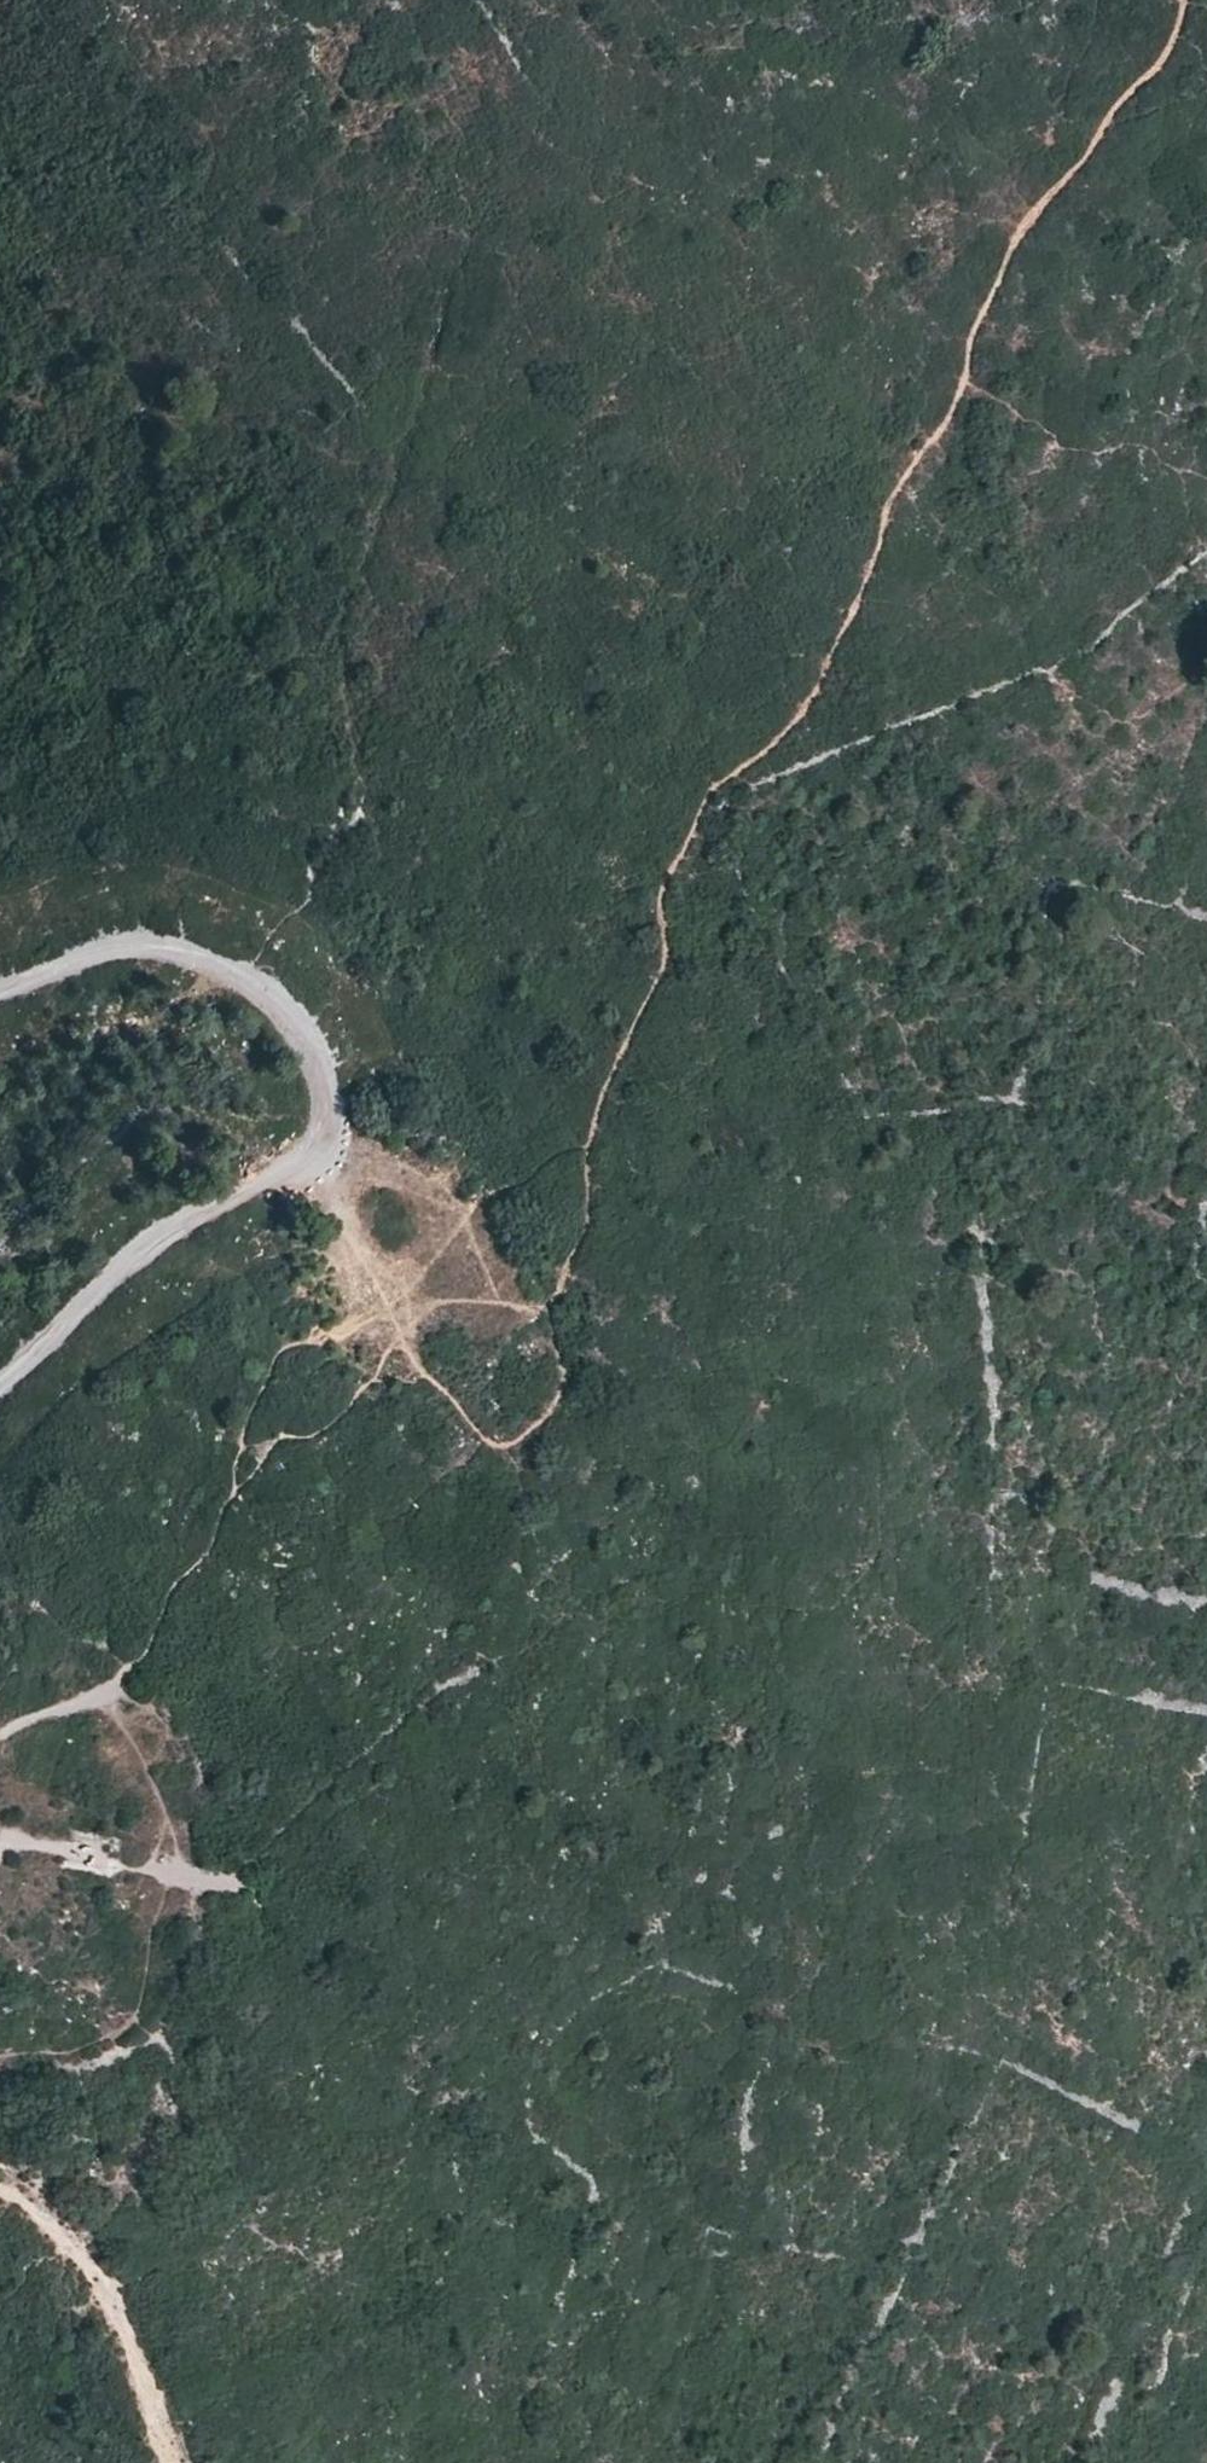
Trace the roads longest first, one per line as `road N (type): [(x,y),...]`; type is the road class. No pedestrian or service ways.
road 1 (unclassified): [(0,1375),(117,1265),(322,1147),(323,1092),(302,1035),(261,995),(200,958),(121,945),(0,986)]
road 2 (track): [(182,2462),(108,2274),(0,2196)]

